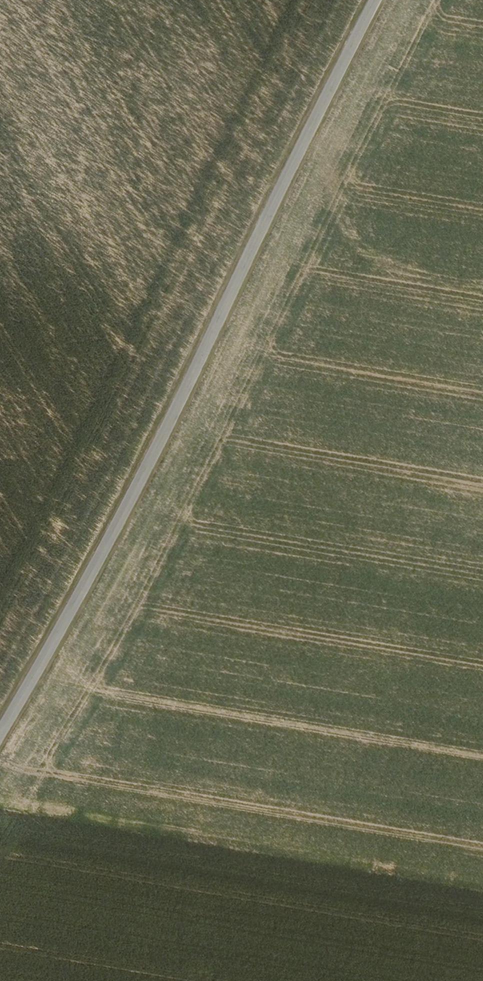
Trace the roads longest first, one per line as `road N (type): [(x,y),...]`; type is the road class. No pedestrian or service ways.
road 1 (unclassified): [(0,733),(103,551),(375,0)]

